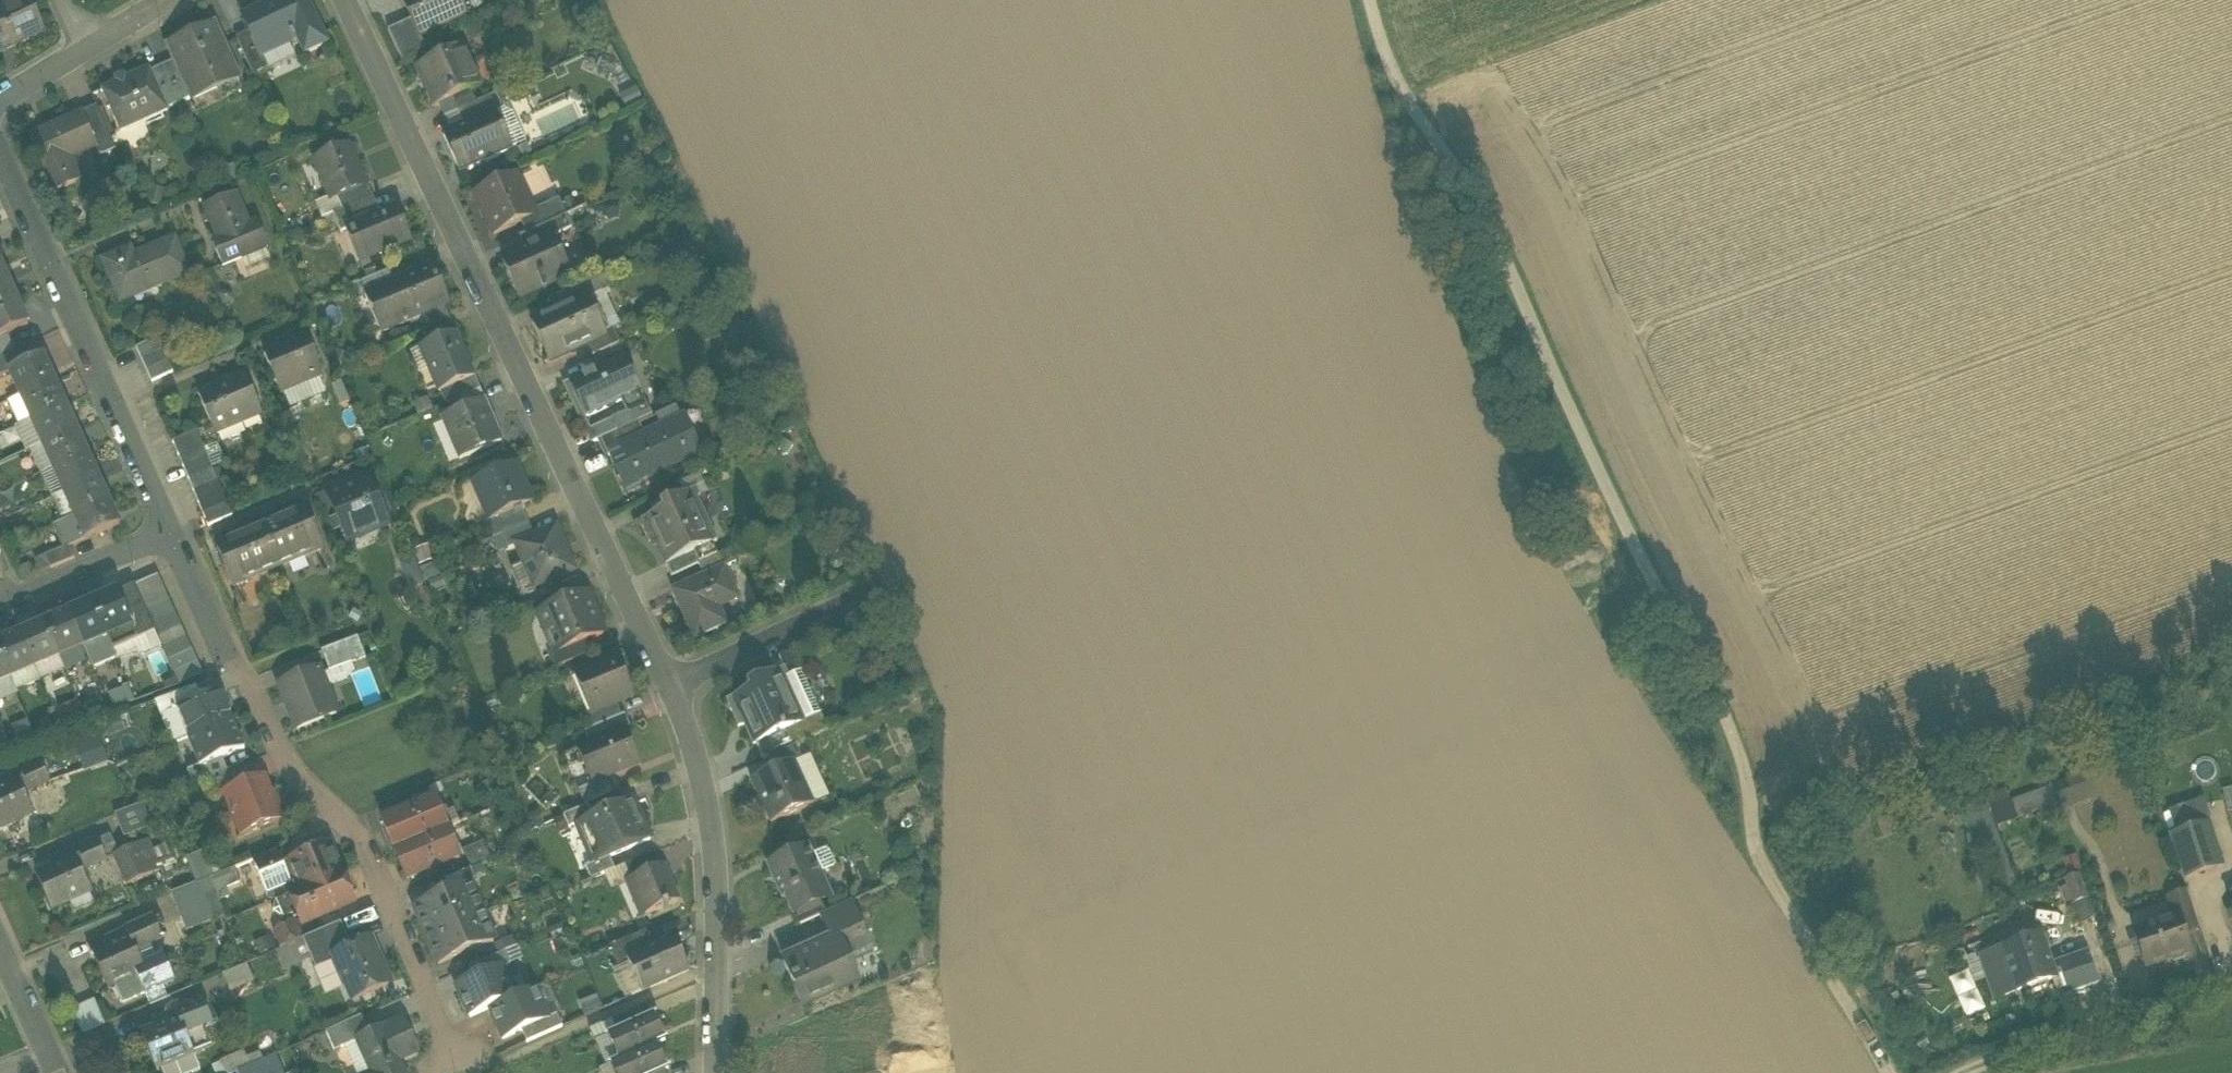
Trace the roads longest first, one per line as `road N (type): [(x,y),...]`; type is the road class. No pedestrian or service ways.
road 1 (unclassified): [(1371,0),(1400,87),(1474,196),(1600,476),(1724,713),(1760,839),(1892,1072)]
road 2 (residential): [(345,0),(669,685)]
road 3 (residential): [(170,531),(221,649),(292,772),(368,849),(455,1055)]
road 4 (residential): [(0,151),(170,531)]
road 5 (residential): [(669,685),(689,727),(715,859),(717,1072)]
road 6 (unclassified): [(1959,1072),(2231,975)]
road 7 (residential): [(669,685),(860,600)]
road 8 (residential): [(170,531),(0,598)]
road 9 (residential): [(59,1072),(0,943)]

